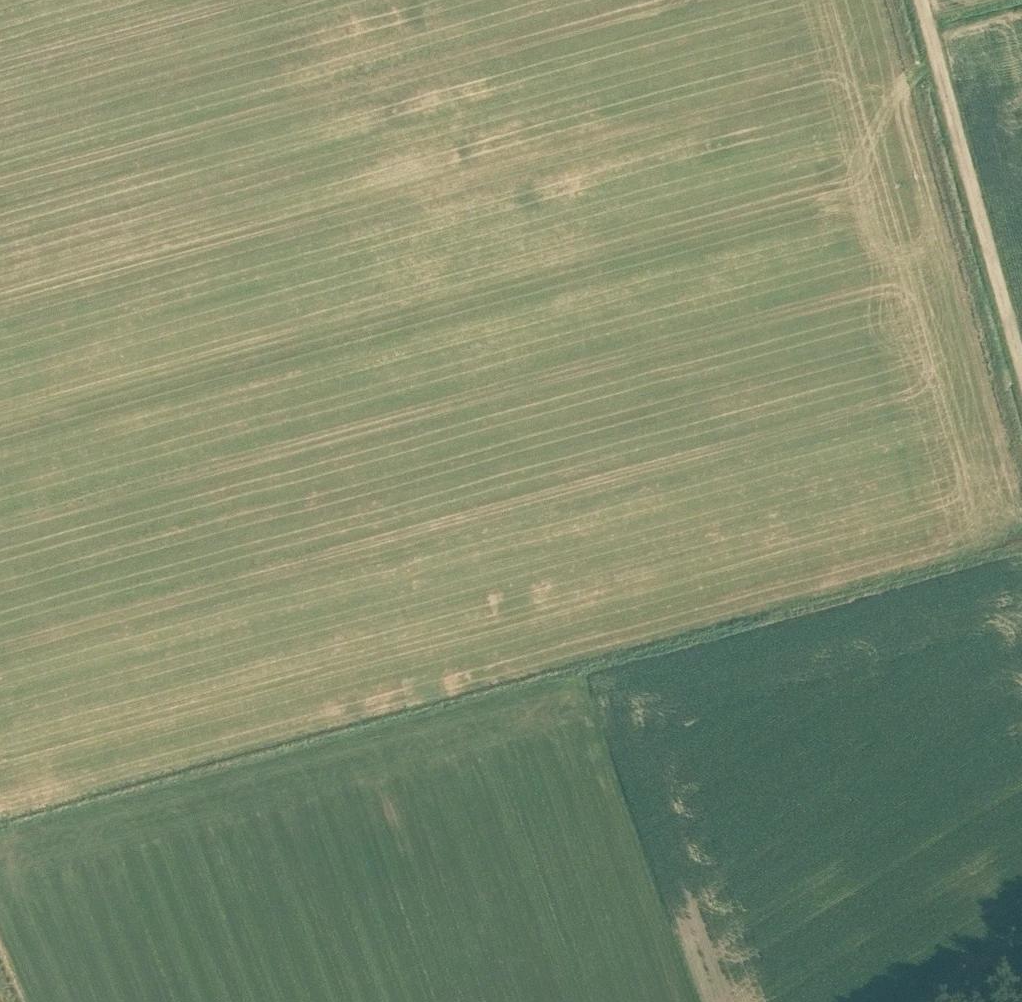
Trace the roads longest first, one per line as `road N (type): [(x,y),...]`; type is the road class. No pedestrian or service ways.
road 1 (track): [(1021,382),(919,0)]

